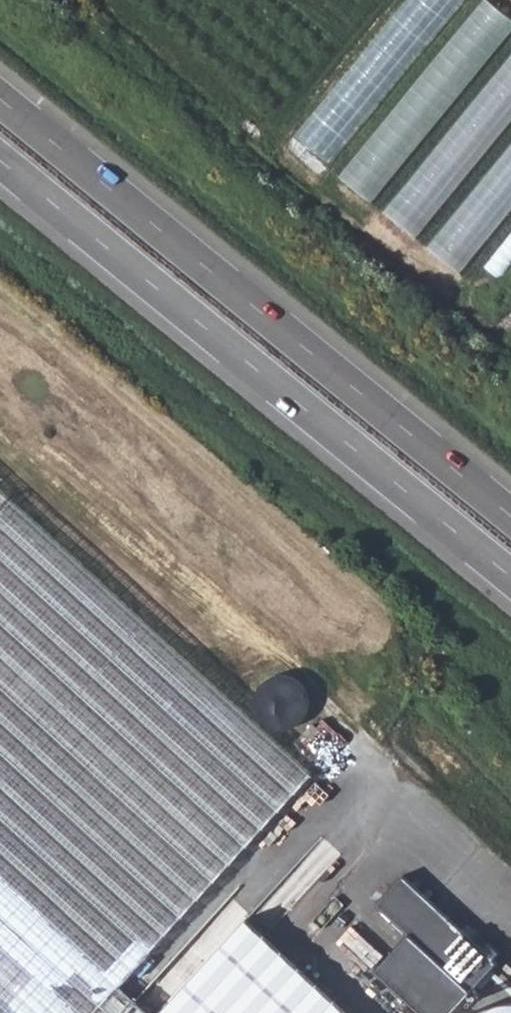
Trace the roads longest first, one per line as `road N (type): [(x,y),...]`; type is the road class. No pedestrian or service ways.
road 1 (trunk): [(510,516),(0,98)]
road 2 (trunk): [(0,160),(510,577)]

